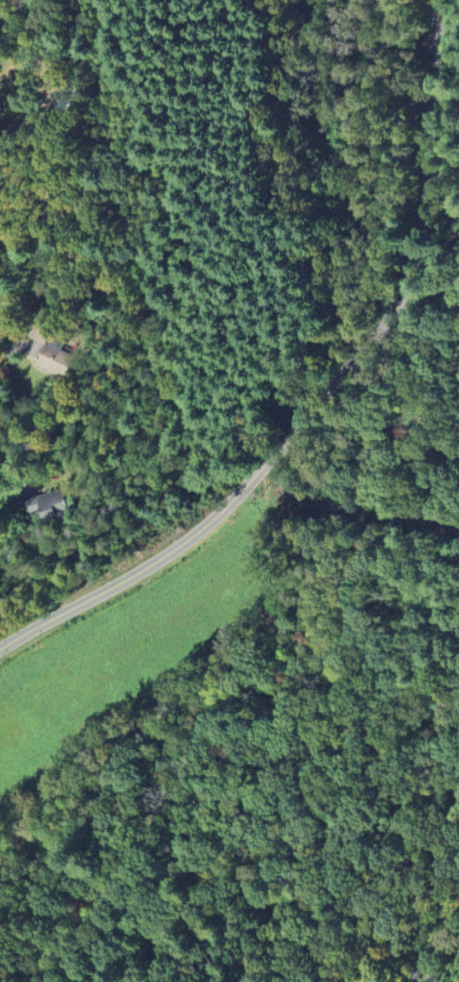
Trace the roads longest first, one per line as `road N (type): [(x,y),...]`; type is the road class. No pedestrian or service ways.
road 1 (residential): [(0,651),(191,540),(264,470),(396,311),(415,276),(424,230),(440,0)]

